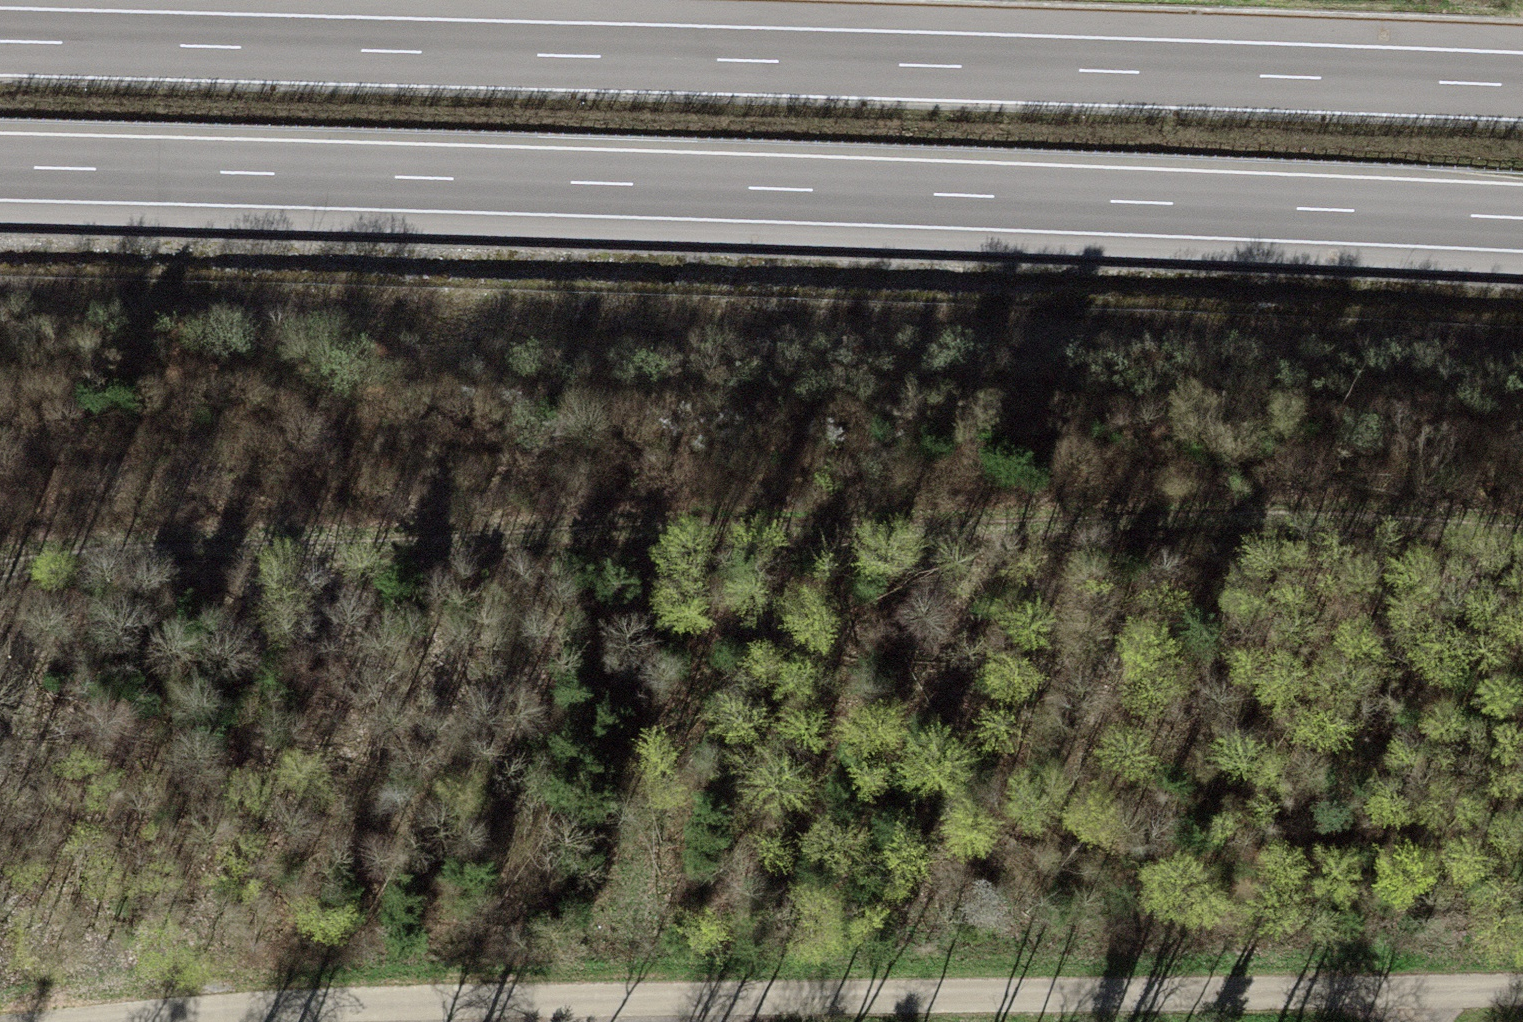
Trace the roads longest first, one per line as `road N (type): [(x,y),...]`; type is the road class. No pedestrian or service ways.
road 1 (track): [(1522,540),(1239,526),(666,530),(56,555),(0,568)]
road 2 (motorway): [(0,168),(1522,218)]
road 3 (motorway): [(1522,88),(0,42)]
road 4 (unclassified): [(1522,989),(551,1000),(312,1006),(114,1021)]

